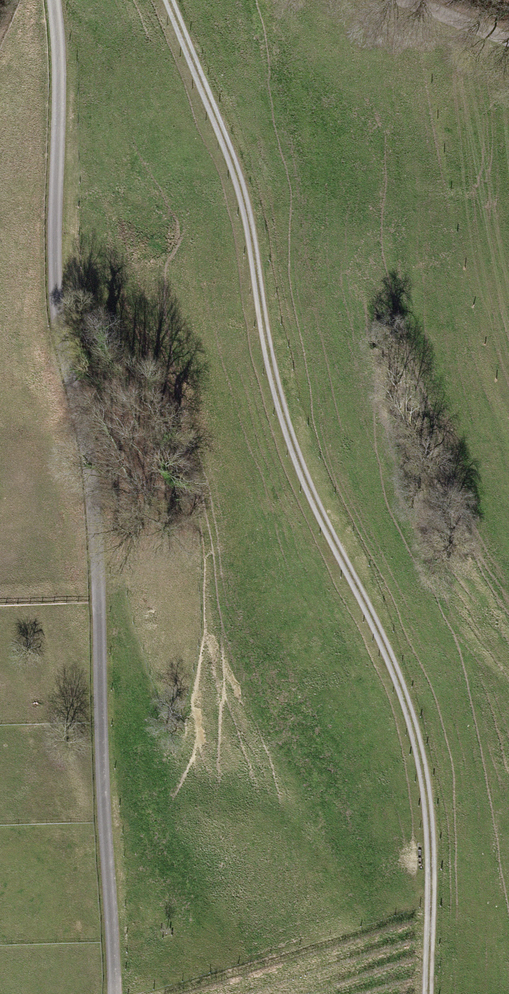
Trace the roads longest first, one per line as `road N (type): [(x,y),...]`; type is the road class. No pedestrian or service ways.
road 1 (track): [(169,0),(232,165),(272,397),(422,753),(427,993)]
road 2 (track): [(55,0),(57,307),(91,463),(115,993)]

